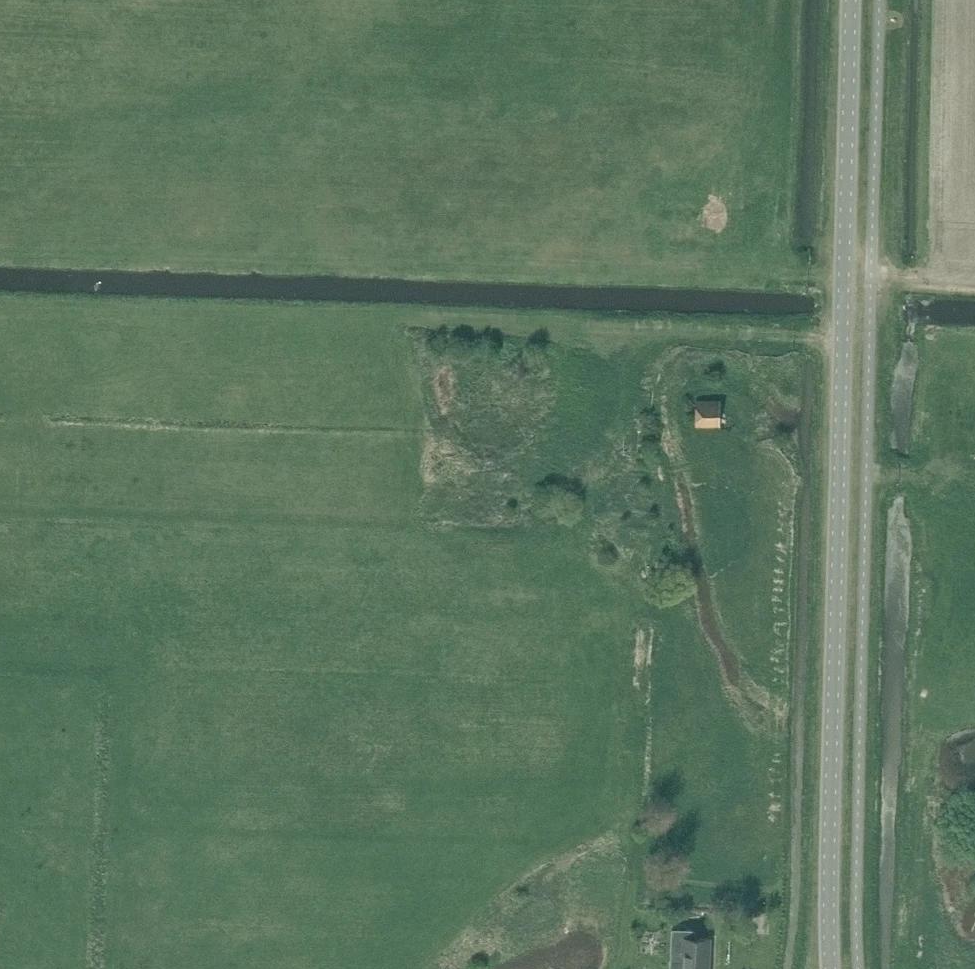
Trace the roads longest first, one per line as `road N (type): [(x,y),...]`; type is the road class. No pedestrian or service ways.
road 1 (tertiary): [(831,968),(849,0)]

